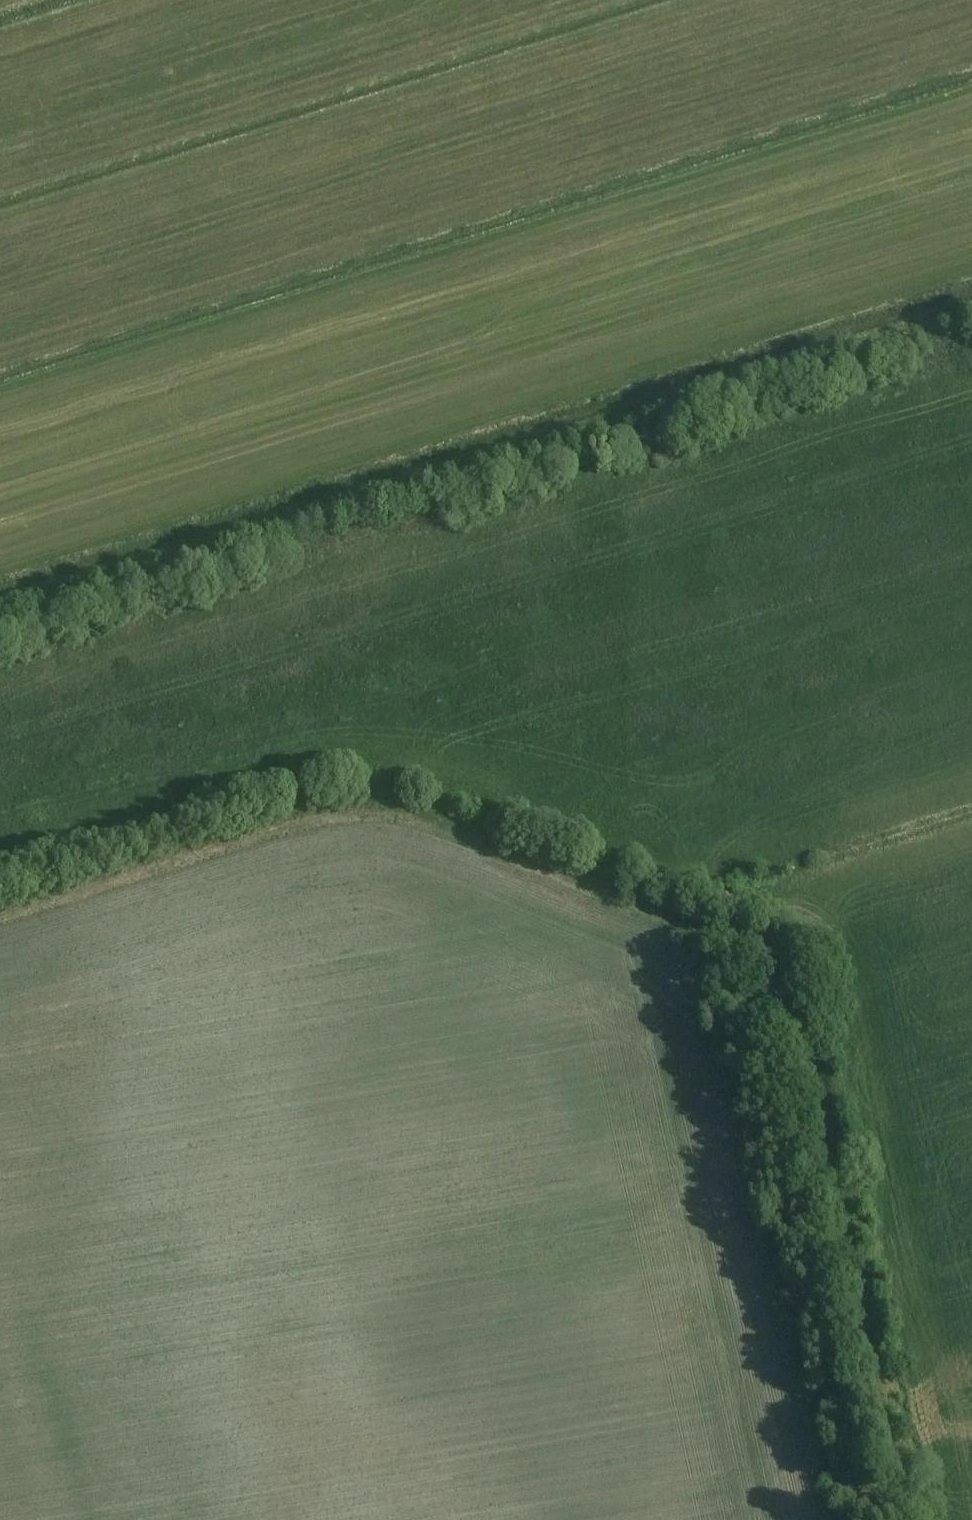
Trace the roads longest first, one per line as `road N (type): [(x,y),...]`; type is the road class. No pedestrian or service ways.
road 1 (track): [(781,969),(903,1519)]

